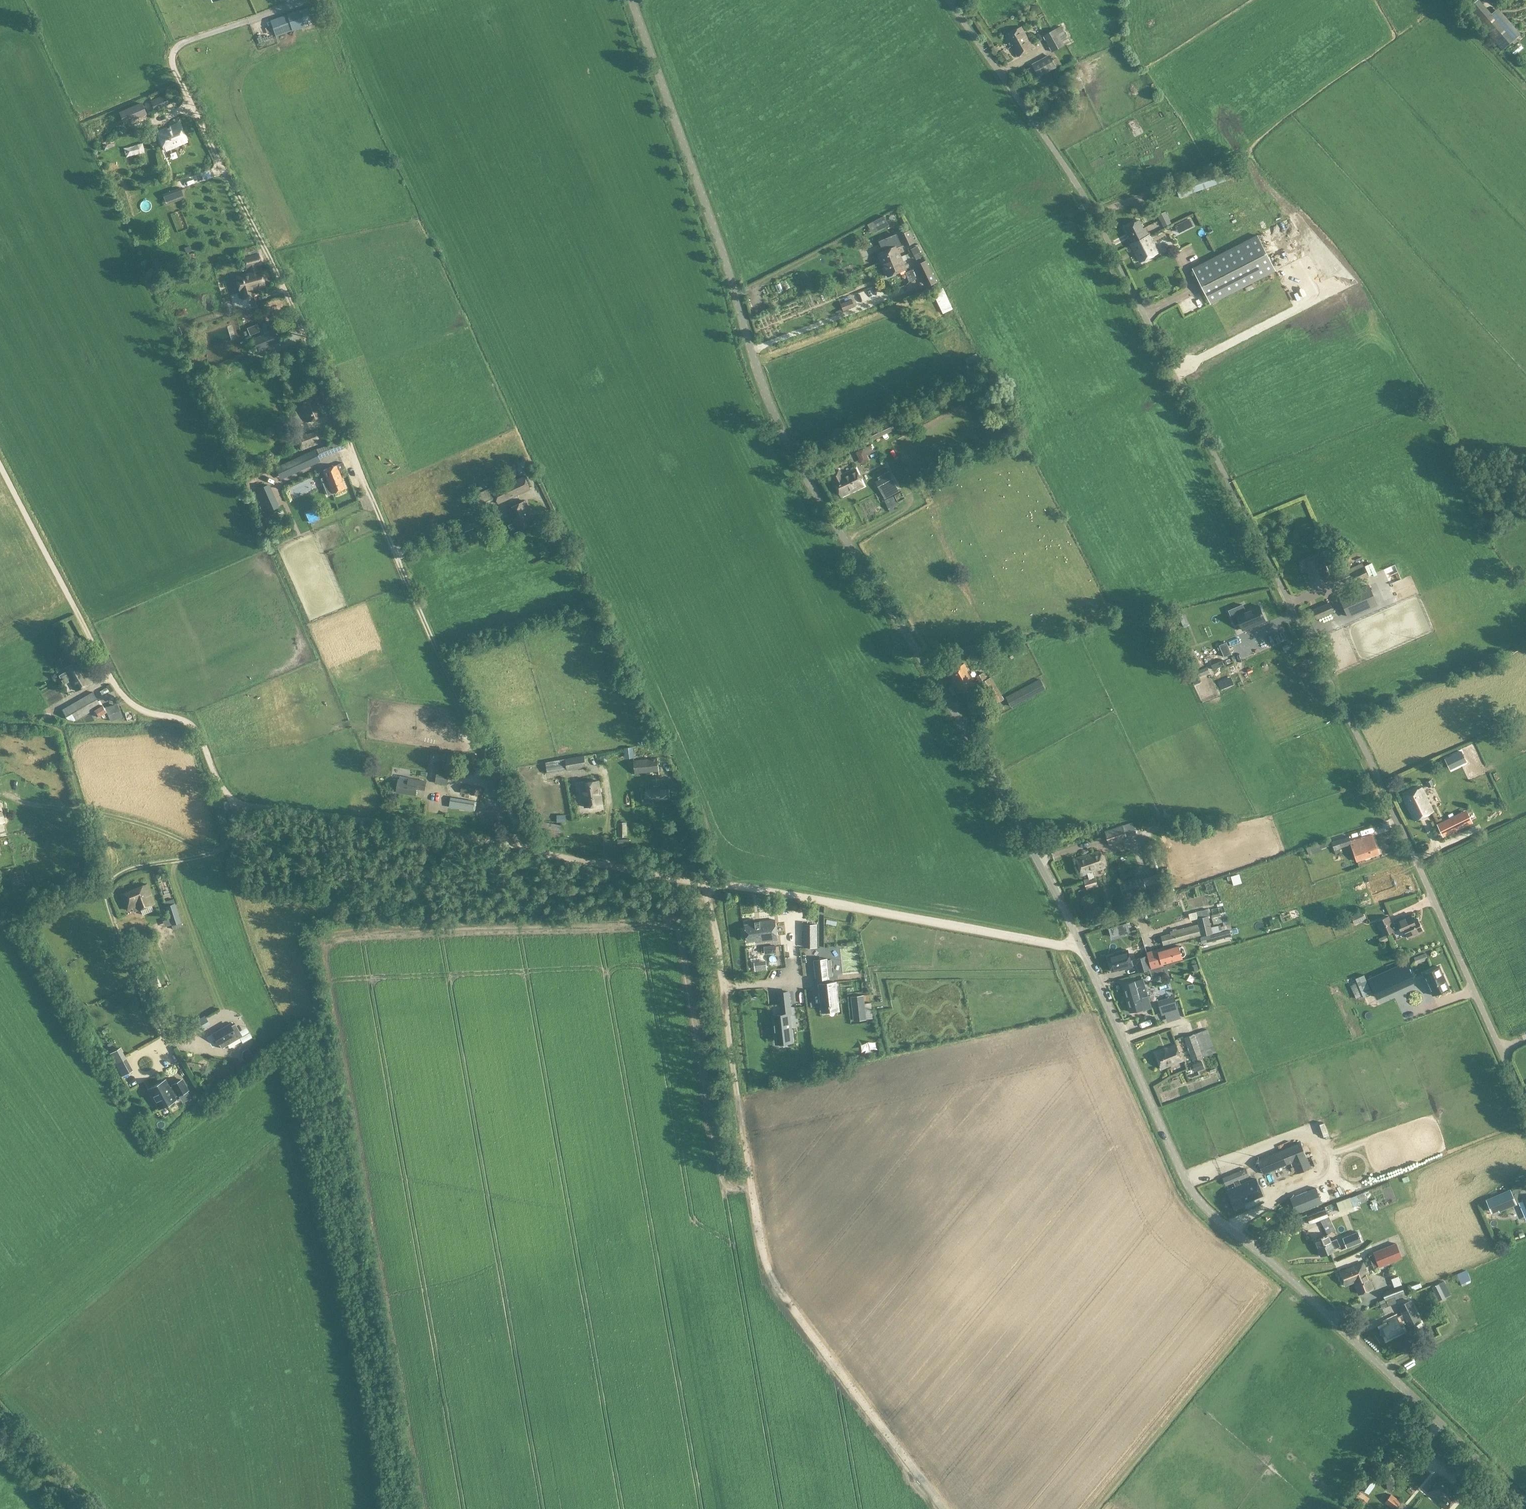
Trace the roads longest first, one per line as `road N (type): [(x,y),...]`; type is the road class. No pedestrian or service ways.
road 1 (tertiary): [(1525,1507),(1329,1313),(1218,1218),(1194,1185),(1058,897),(959,712),(768,402),(725,251),(633,0)]
road 2 (track): [(1079,941),(1063,946),(412,827),(239,804),(188,720),(141,712),(117,692),(0,466)]
road 3 (unclassified): [(1525,1105),(1382,786),(1118,260),(1058,151),(952,0)]
road 4 (track): [(521,849),(275,266),(173,63),(186,40),(309,0)]
road 5 (track): [(943,1508),(771,1274),(708,883)]
road 6 (track): [(0,1404),(90,1508)]
road 7 (track): [(1525,92),(1449,0)]

